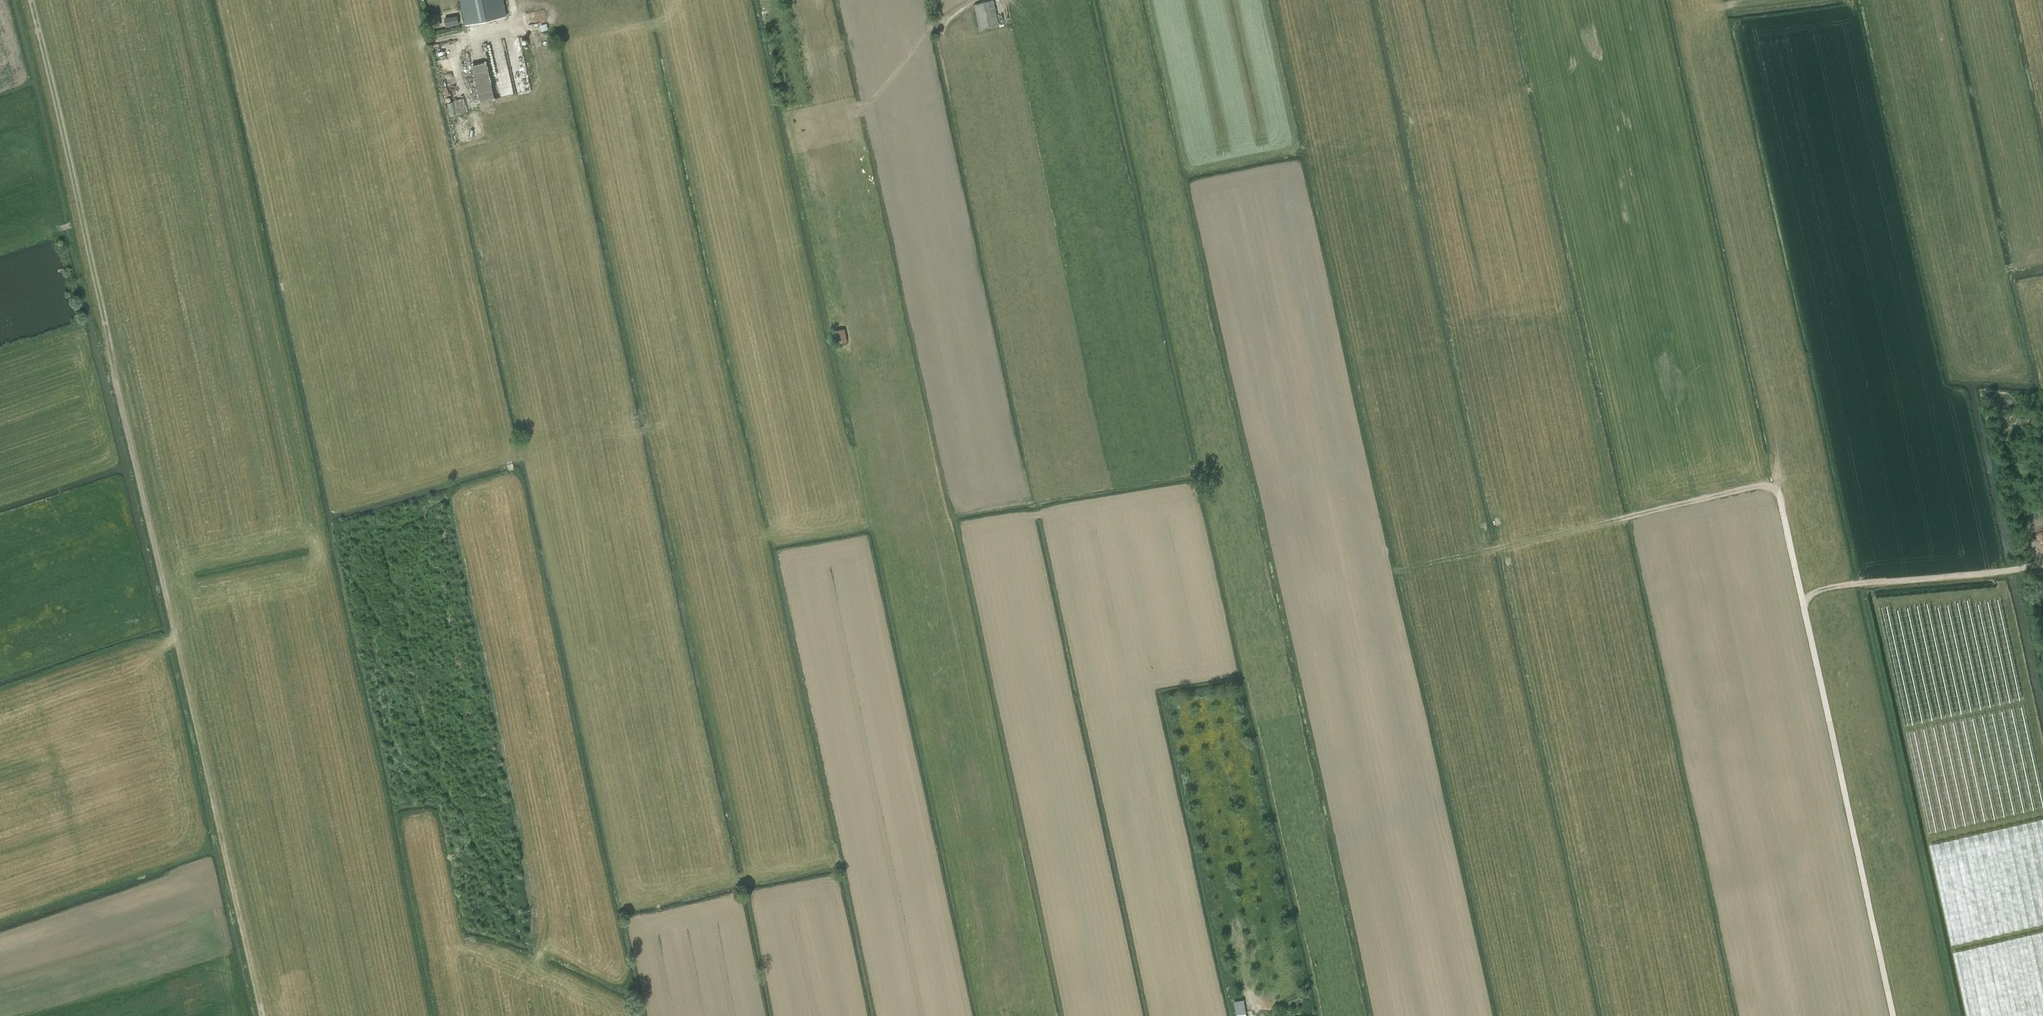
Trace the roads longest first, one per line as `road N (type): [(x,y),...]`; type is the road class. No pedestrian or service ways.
road 1 (track): [(261,1015),(31,0)]

